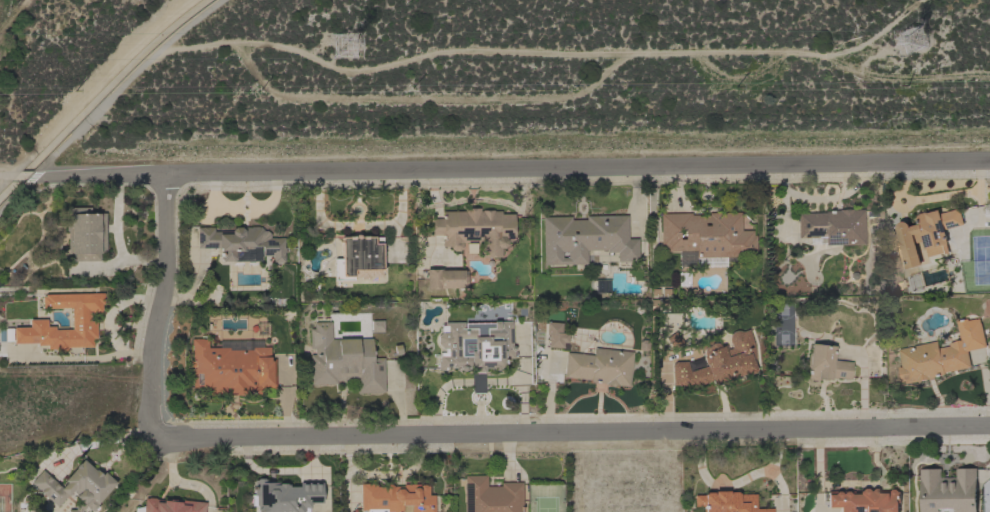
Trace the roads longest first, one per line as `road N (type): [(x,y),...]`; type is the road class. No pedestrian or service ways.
road 1 (residential): [(989,160),(34,173)]
road 2 (residential): [(152,439),(989,426)]
road 3 (residential): [(162,174),(165,277),(148,363),(152,439)]
road 4 (track): [(182,0),(0,172)]

